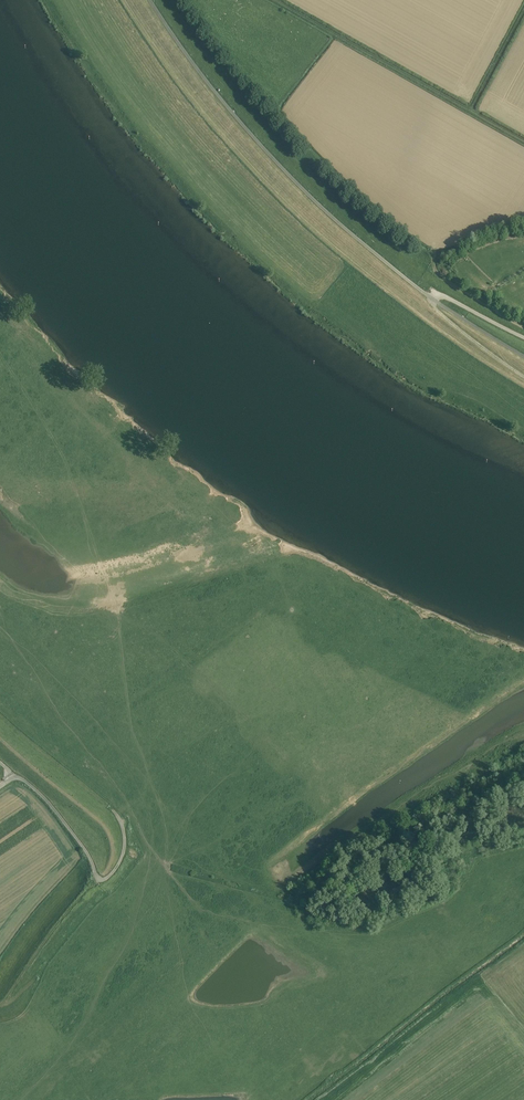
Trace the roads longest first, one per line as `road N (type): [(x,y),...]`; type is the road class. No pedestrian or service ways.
road 1 (unclassified): [(0,787),(15,778),(30,784),(103,879),(123,852),(113,809)]

